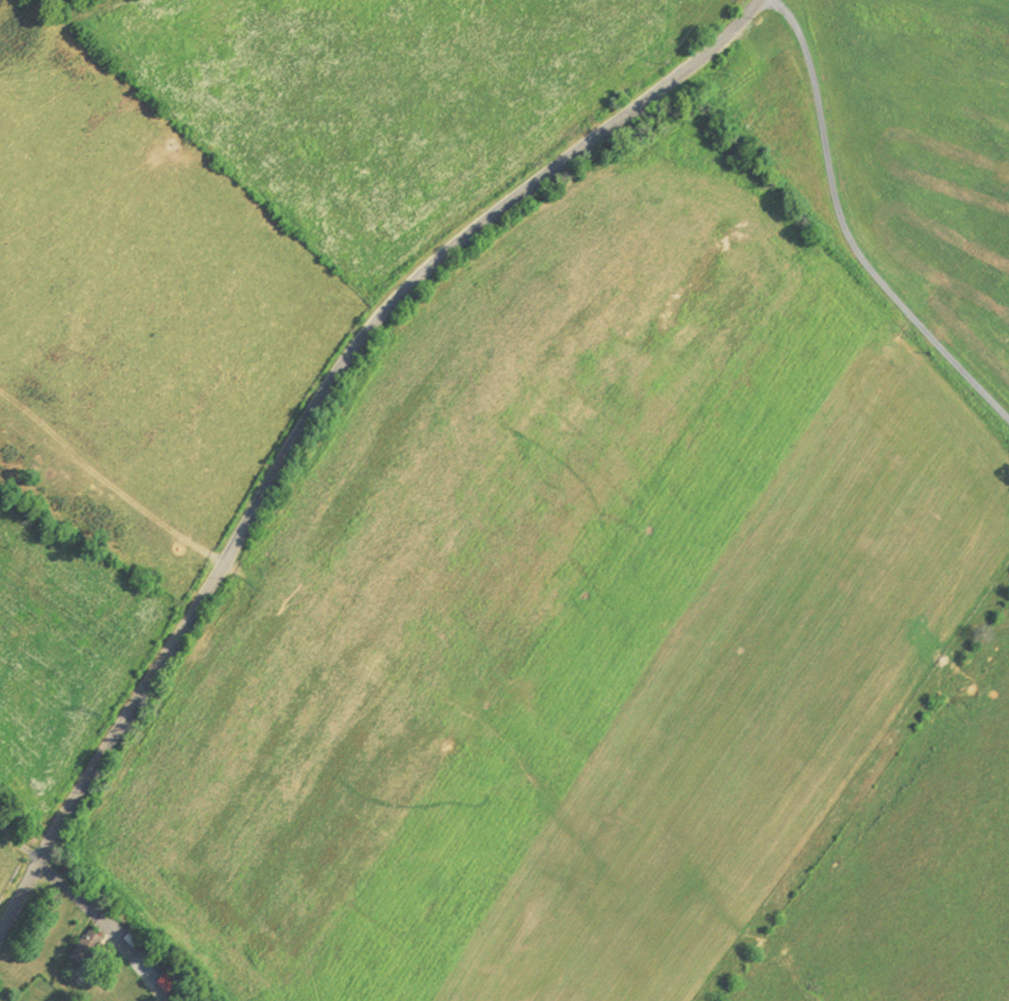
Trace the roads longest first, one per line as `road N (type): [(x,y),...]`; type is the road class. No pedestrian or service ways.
road 1 (tertiary): [(0,932),(348,351),(402,290),(699,62),(758,0)]

